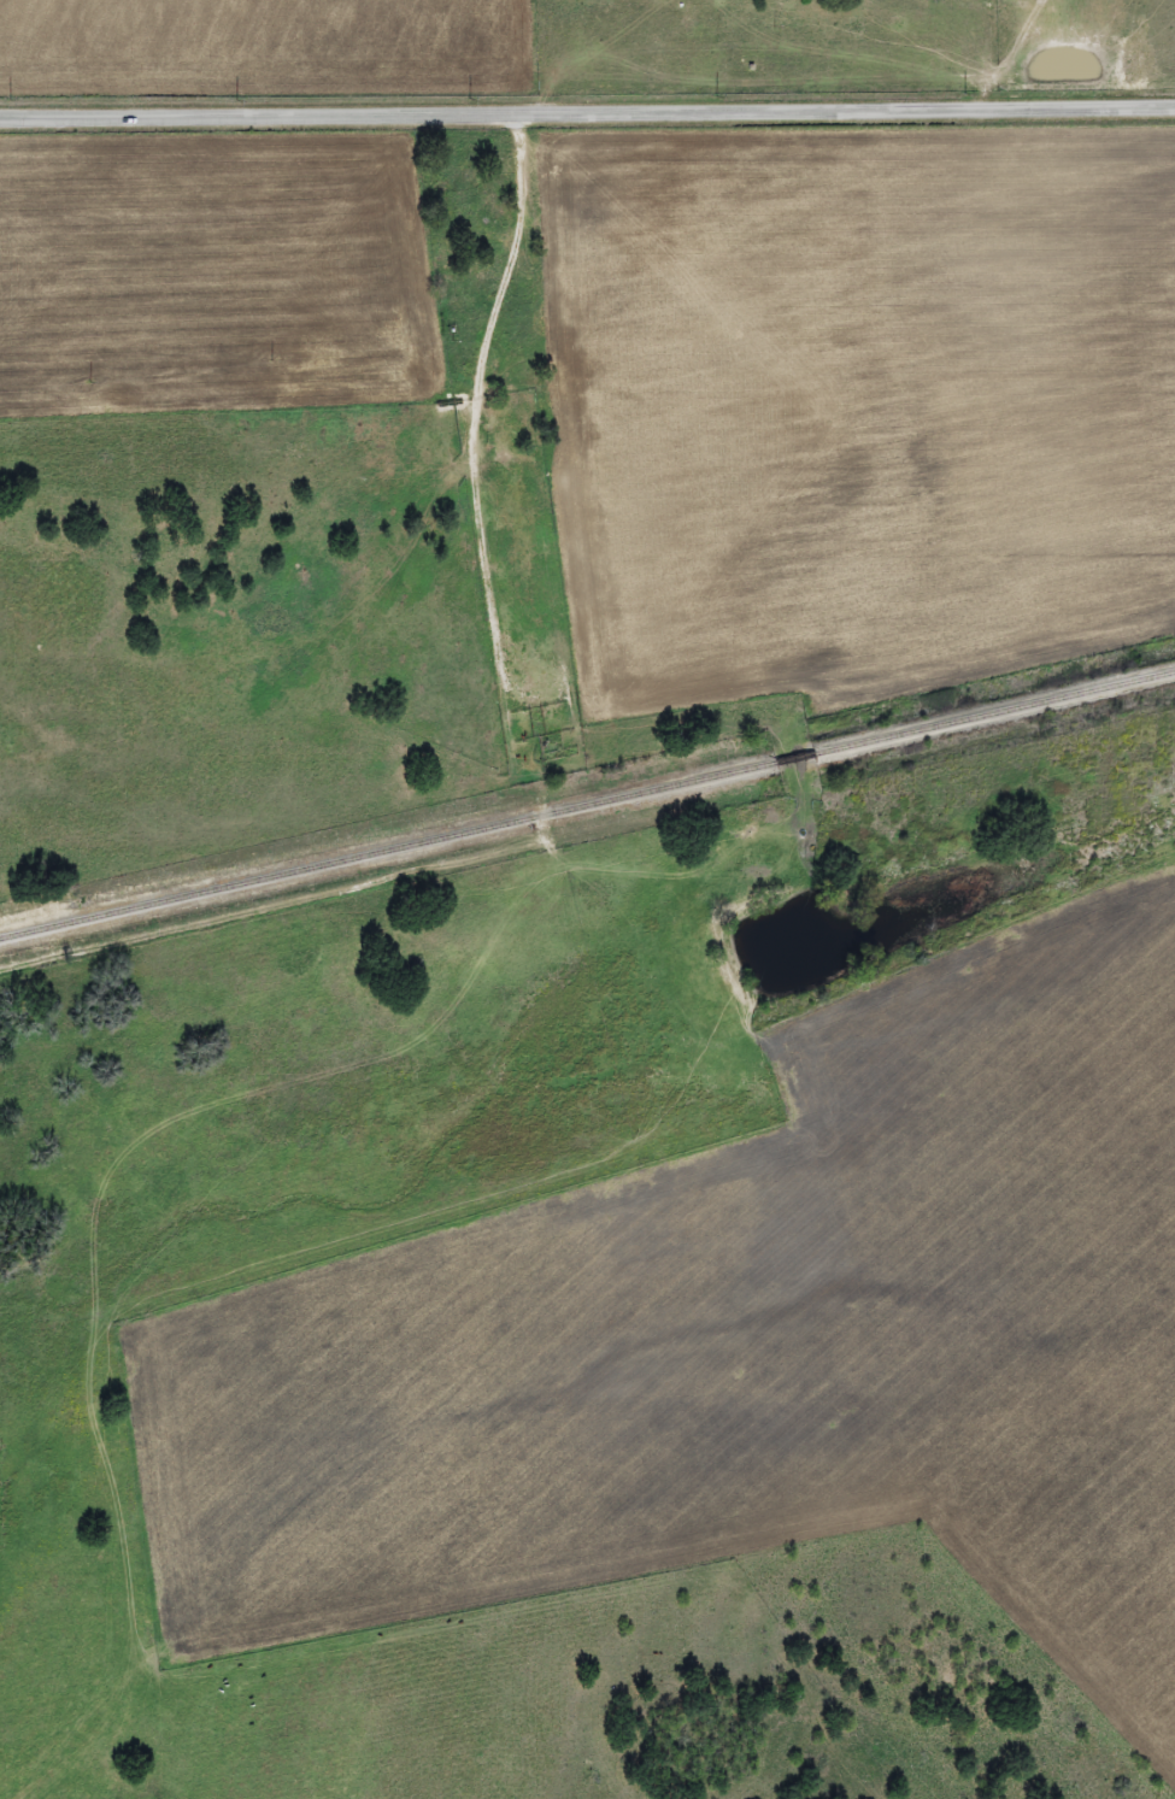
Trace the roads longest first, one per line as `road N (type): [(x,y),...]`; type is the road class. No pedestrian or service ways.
road 1 (residential): [(1174,83),(0,104)]

